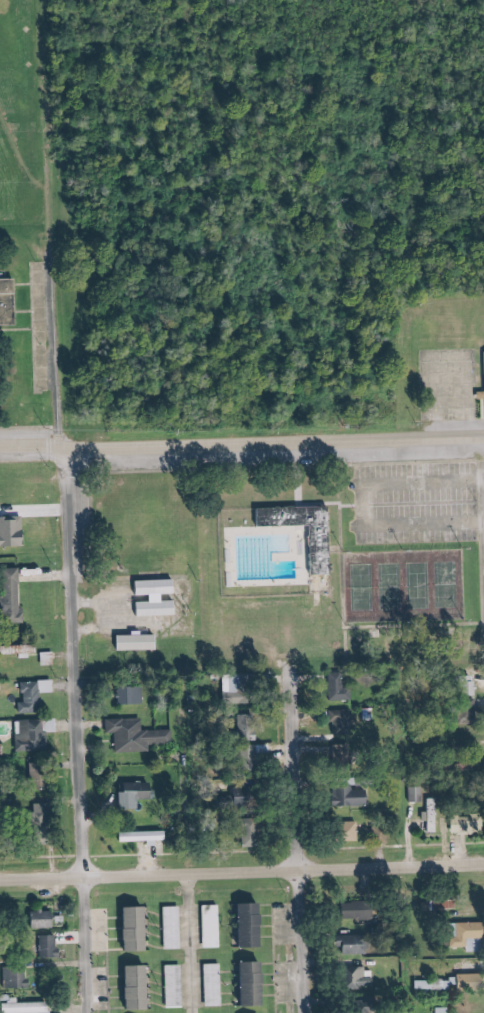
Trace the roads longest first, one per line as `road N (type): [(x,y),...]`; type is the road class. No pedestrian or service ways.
road 1 (residential): [(98,1012),(84,448)]
road 2 (tertiary): [(0,443),(67,440),(84,448),(483,436)]
road 3 (residential): [(0,882),(483,864)]
road 4 (residential): [(311,1012),(297,668)]

